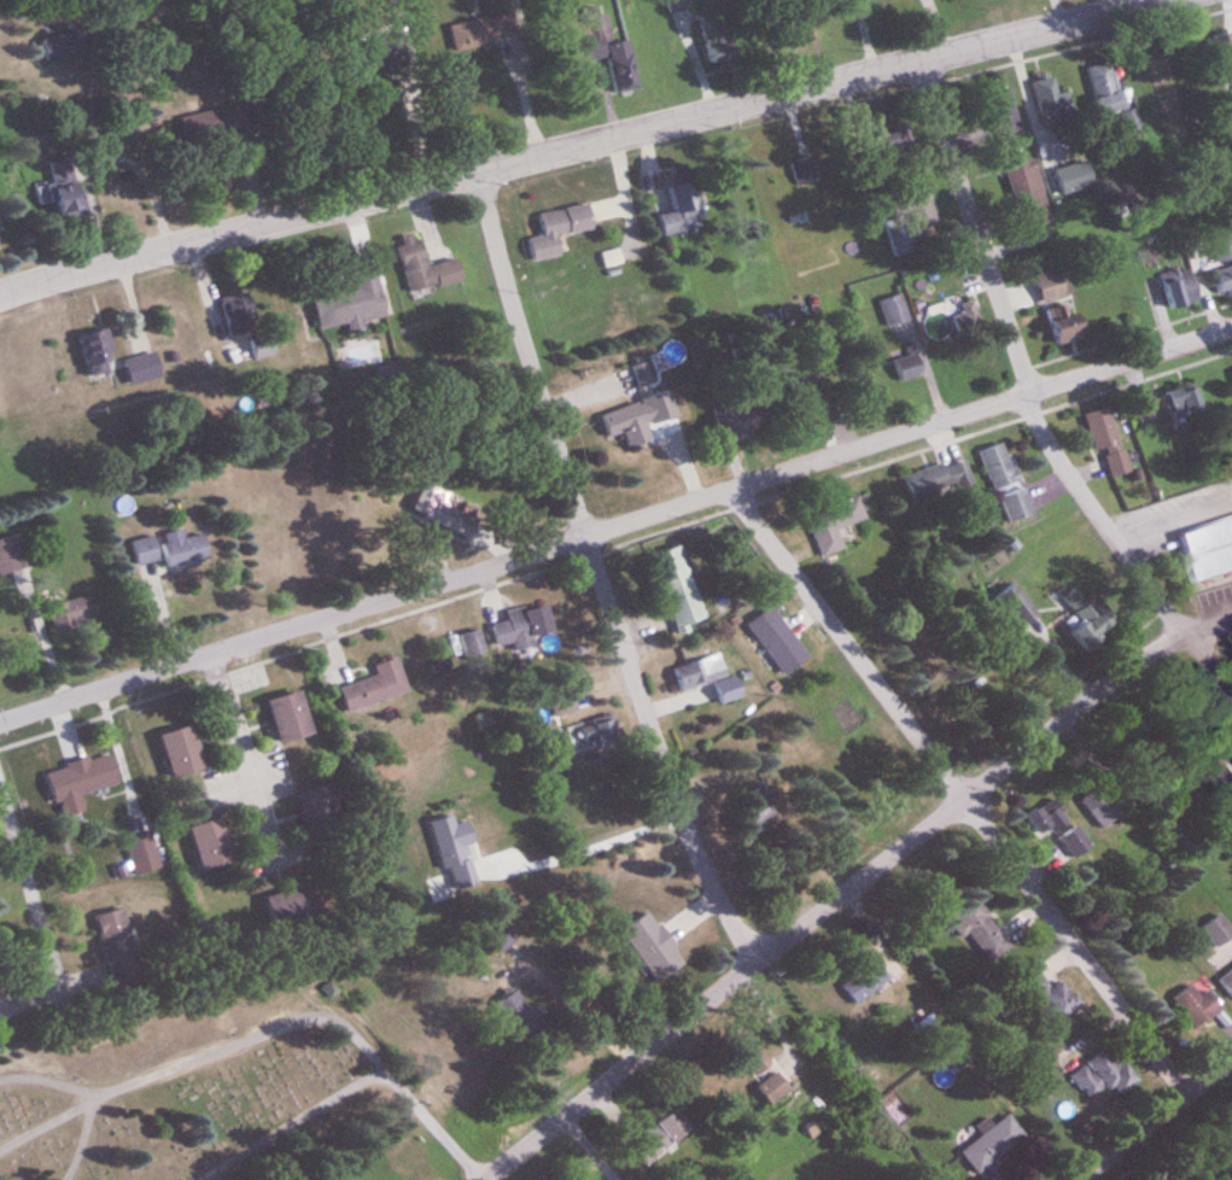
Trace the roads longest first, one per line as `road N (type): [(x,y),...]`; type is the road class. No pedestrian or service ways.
road 1 (residential): [(0,724),(1231,328)]
road 2 (tertiary): [(0,296),(1157,0)]
road 3 (residential): [(486,1179),(1133,667),(1186,633),(1231,619)]
road 4 (residential): [(758,962),(691,837),(582,537),(479,173)]
road 5 (residential): [(1189,1096),(731,491)]
road 6 (residential): [(1231,691),(1059,462),(918,62)]
road 7 (residential): [(210,654),(275,870)]
road 8 (residential): [(0,790),(63,999)]
road 9 (residential): [(1084,1179),(1231,1061)]

